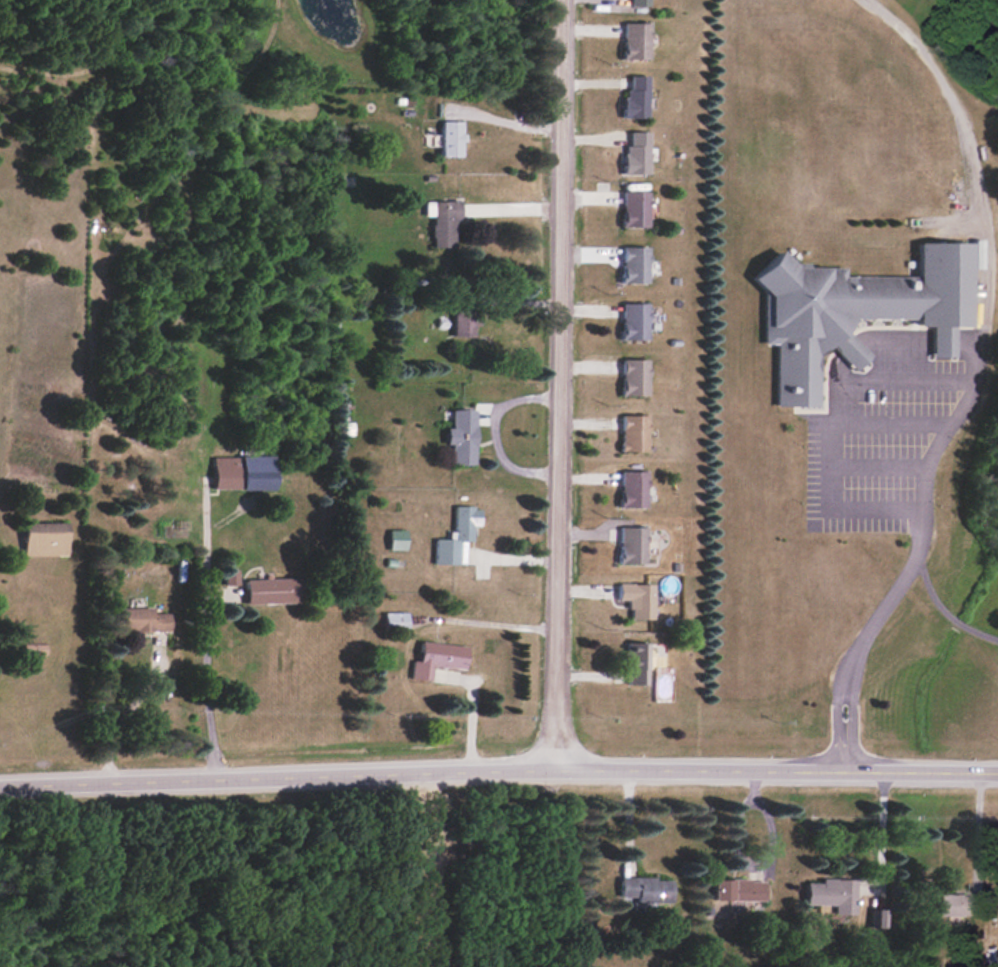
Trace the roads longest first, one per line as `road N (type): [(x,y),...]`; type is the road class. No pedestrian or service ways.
road 1 (tertiary): [(997,773),(554,766),(0,786)]
road 2 (residential): [(563,0),(554,766)]

